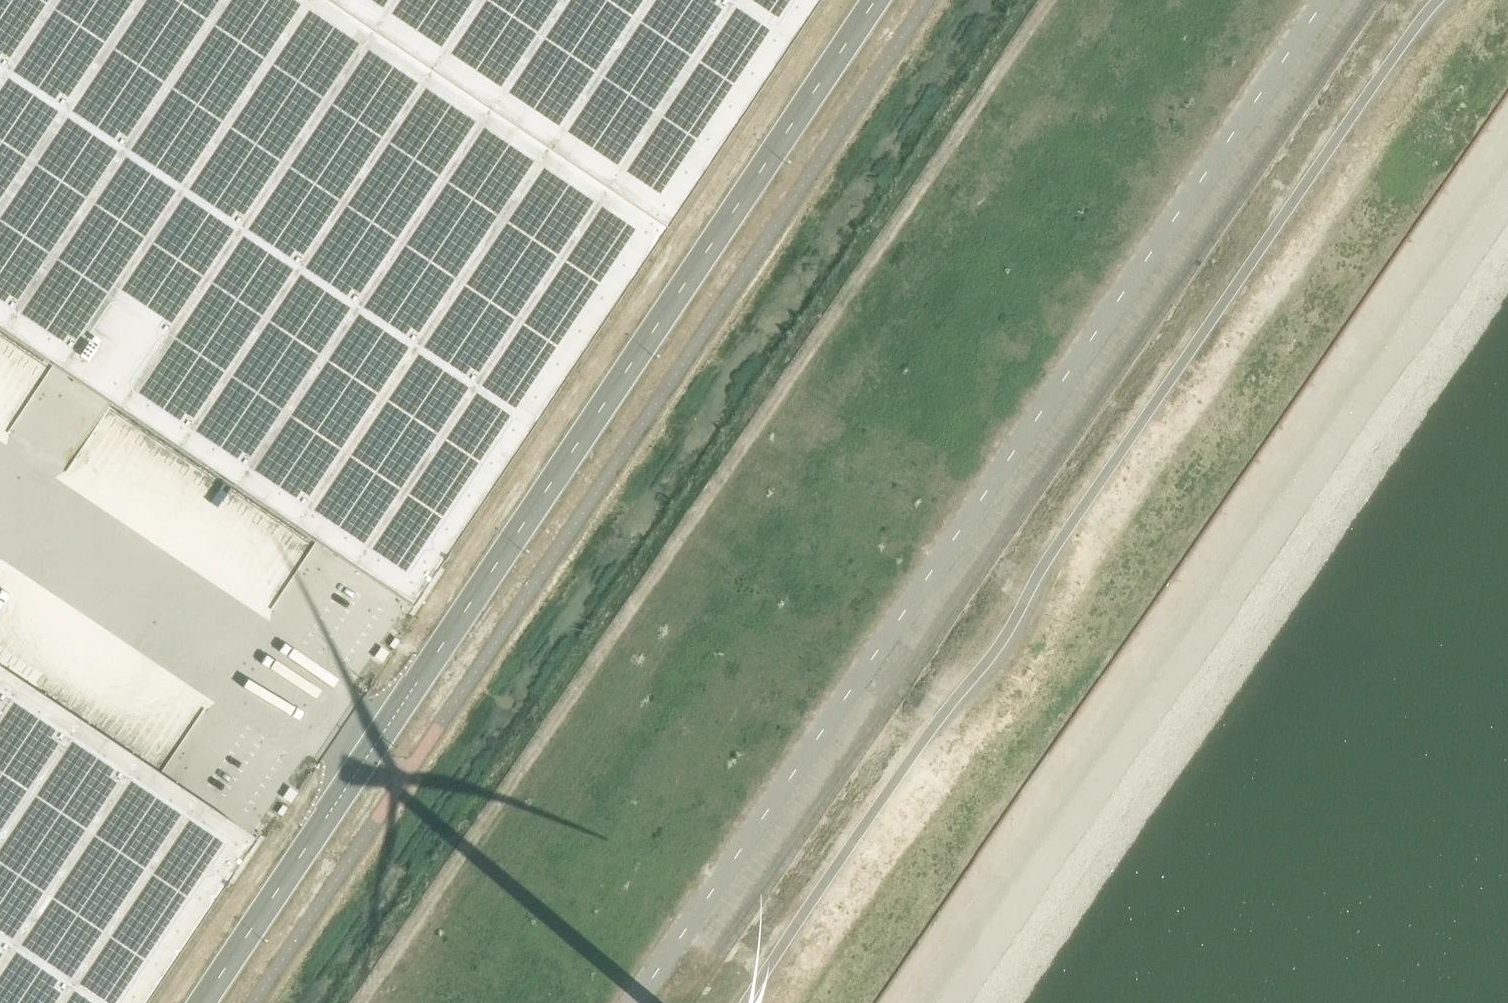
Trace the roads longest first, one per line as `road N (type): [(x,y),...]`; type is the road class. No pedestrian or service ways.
road 1 (tertiary): [(872,0),(201,1002)]
road 2 (track): [(982,1002),(1507,249)]

